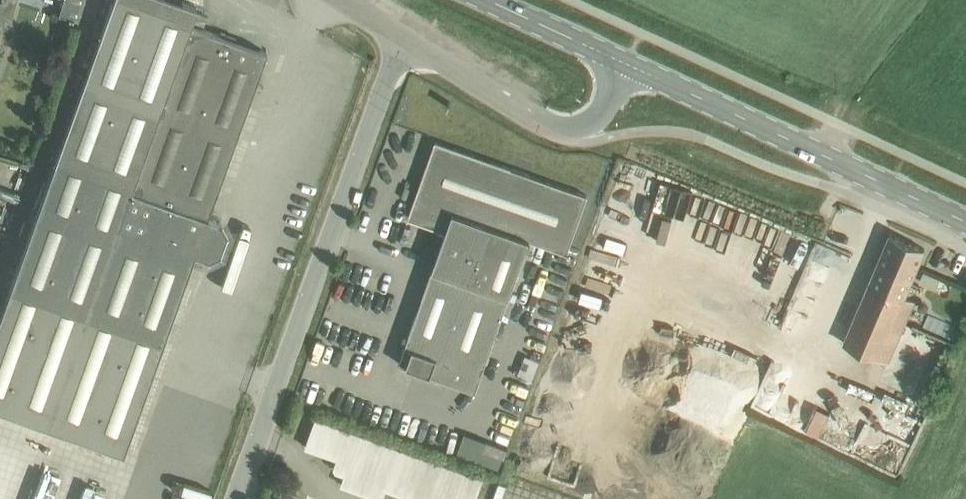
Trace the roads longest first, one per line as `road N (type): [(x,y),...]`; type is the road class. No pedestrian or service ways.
road 1 (unclassified): [(243,498),(403,36)]
road 2 (secondary): [(965,220),(626,61)]
road 3 (unclassified): [(403,36),(554,130)]
road 4 (secondary): [(626,61),(493,0)]

